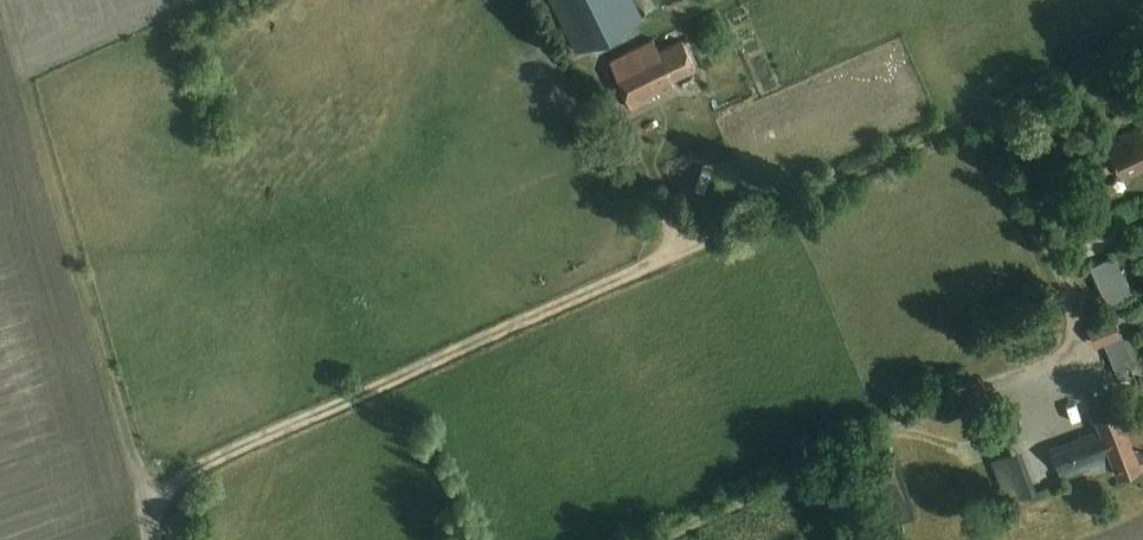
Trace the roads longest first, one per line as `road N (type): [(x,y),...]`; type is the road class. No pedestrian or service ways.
road 1 (unclassified): [(149,539),(146,521),(207,462),(670,255)]
road 2 (track): [(637,539),(972,389),(1056,362),(1080,326),(1074,291)]
road 3 (track): [(146,521),(10,19)]
road 4 (track): [(670,255),(1142,44)]

